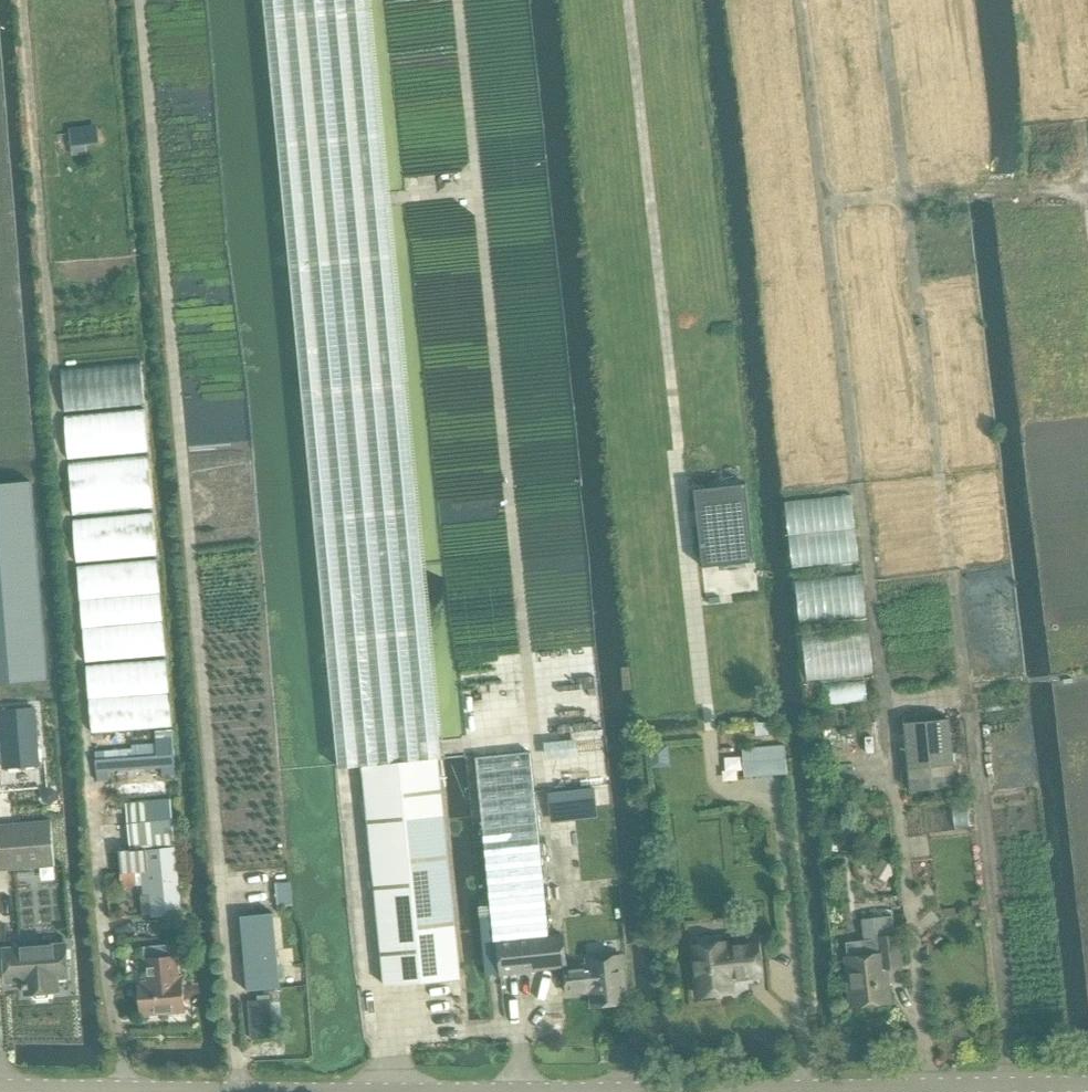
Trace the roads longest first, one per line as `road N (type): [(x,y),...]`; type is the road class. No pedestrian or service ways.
road 1 (track): [(710,740),(626,0)]
road 2 (track): [(882,0),(970,697)]
road 3 (track): [(884,686),(799,0)]
road 4 (unclassified): [(607,1091),(1087,1084)]
road 5 (unclassified): [(0,1087),(212,1091)]
road 6 (track): [(906,195),(1087,192)]

